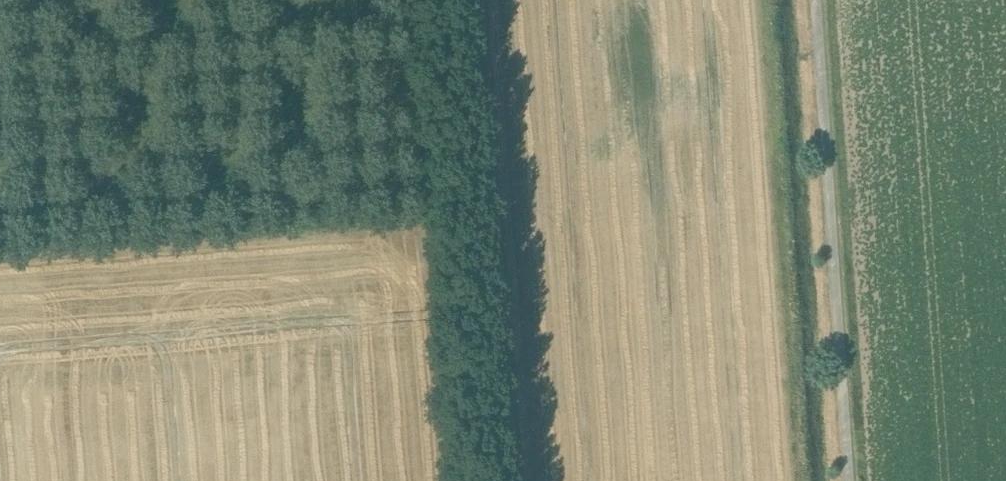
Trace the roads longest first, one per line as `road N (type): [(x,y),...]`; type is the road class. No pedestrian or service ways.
road 1 (track): [(503,480),(469,0)]

